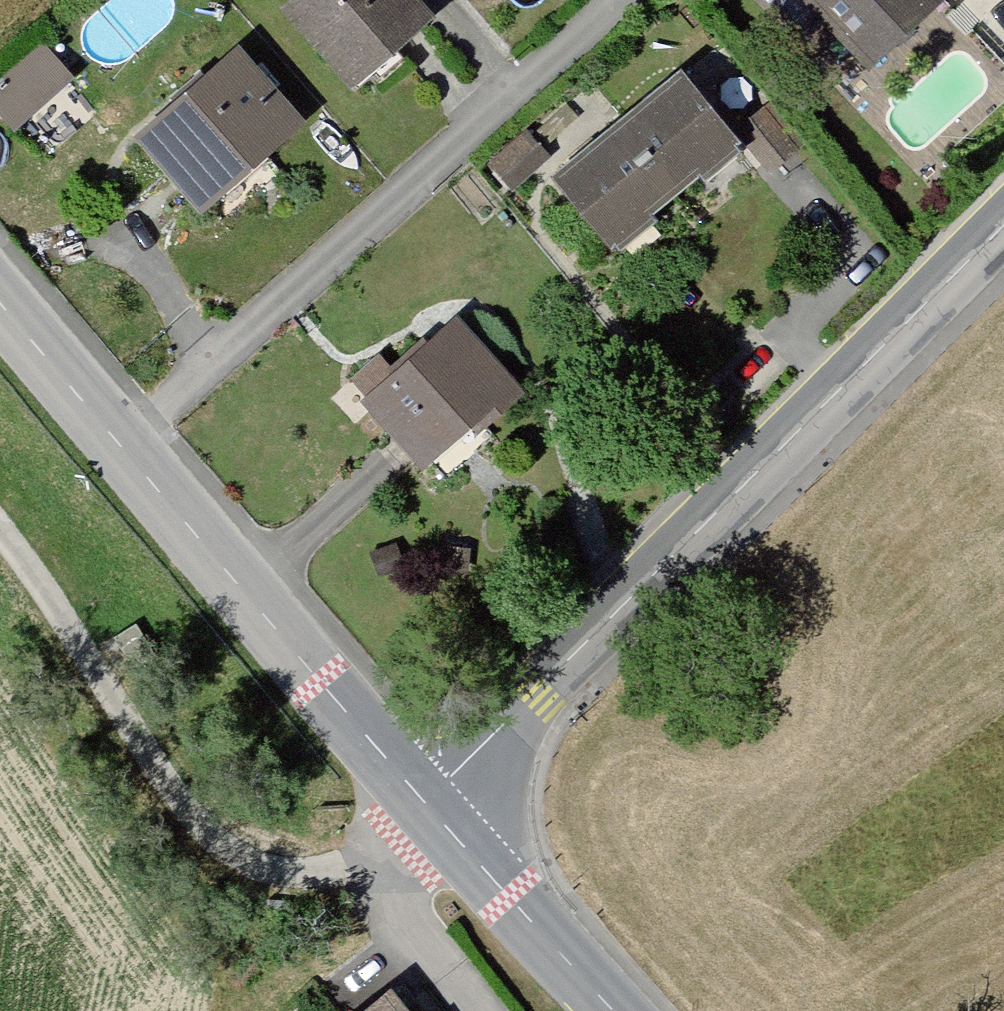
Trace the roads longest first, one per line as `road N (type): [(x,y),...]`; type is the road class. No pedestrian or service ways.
road 1 (residential): [(1003,225),(423,801)]
road 2 (residential): [(623,0),(119,441)]
road 3 (track): [(0,530),(184,813),(230,850),(280,871),(380,873)]
road 4 (tertiary): [(423,801),(119,441)]
road 5 (tertiary): [(614,1010),(439,818)]
road 6 (residential): [(439,818),(380,873),(398,913),(473,1010)]
road 7 (tertiary): [(119,441),(0,302)]

